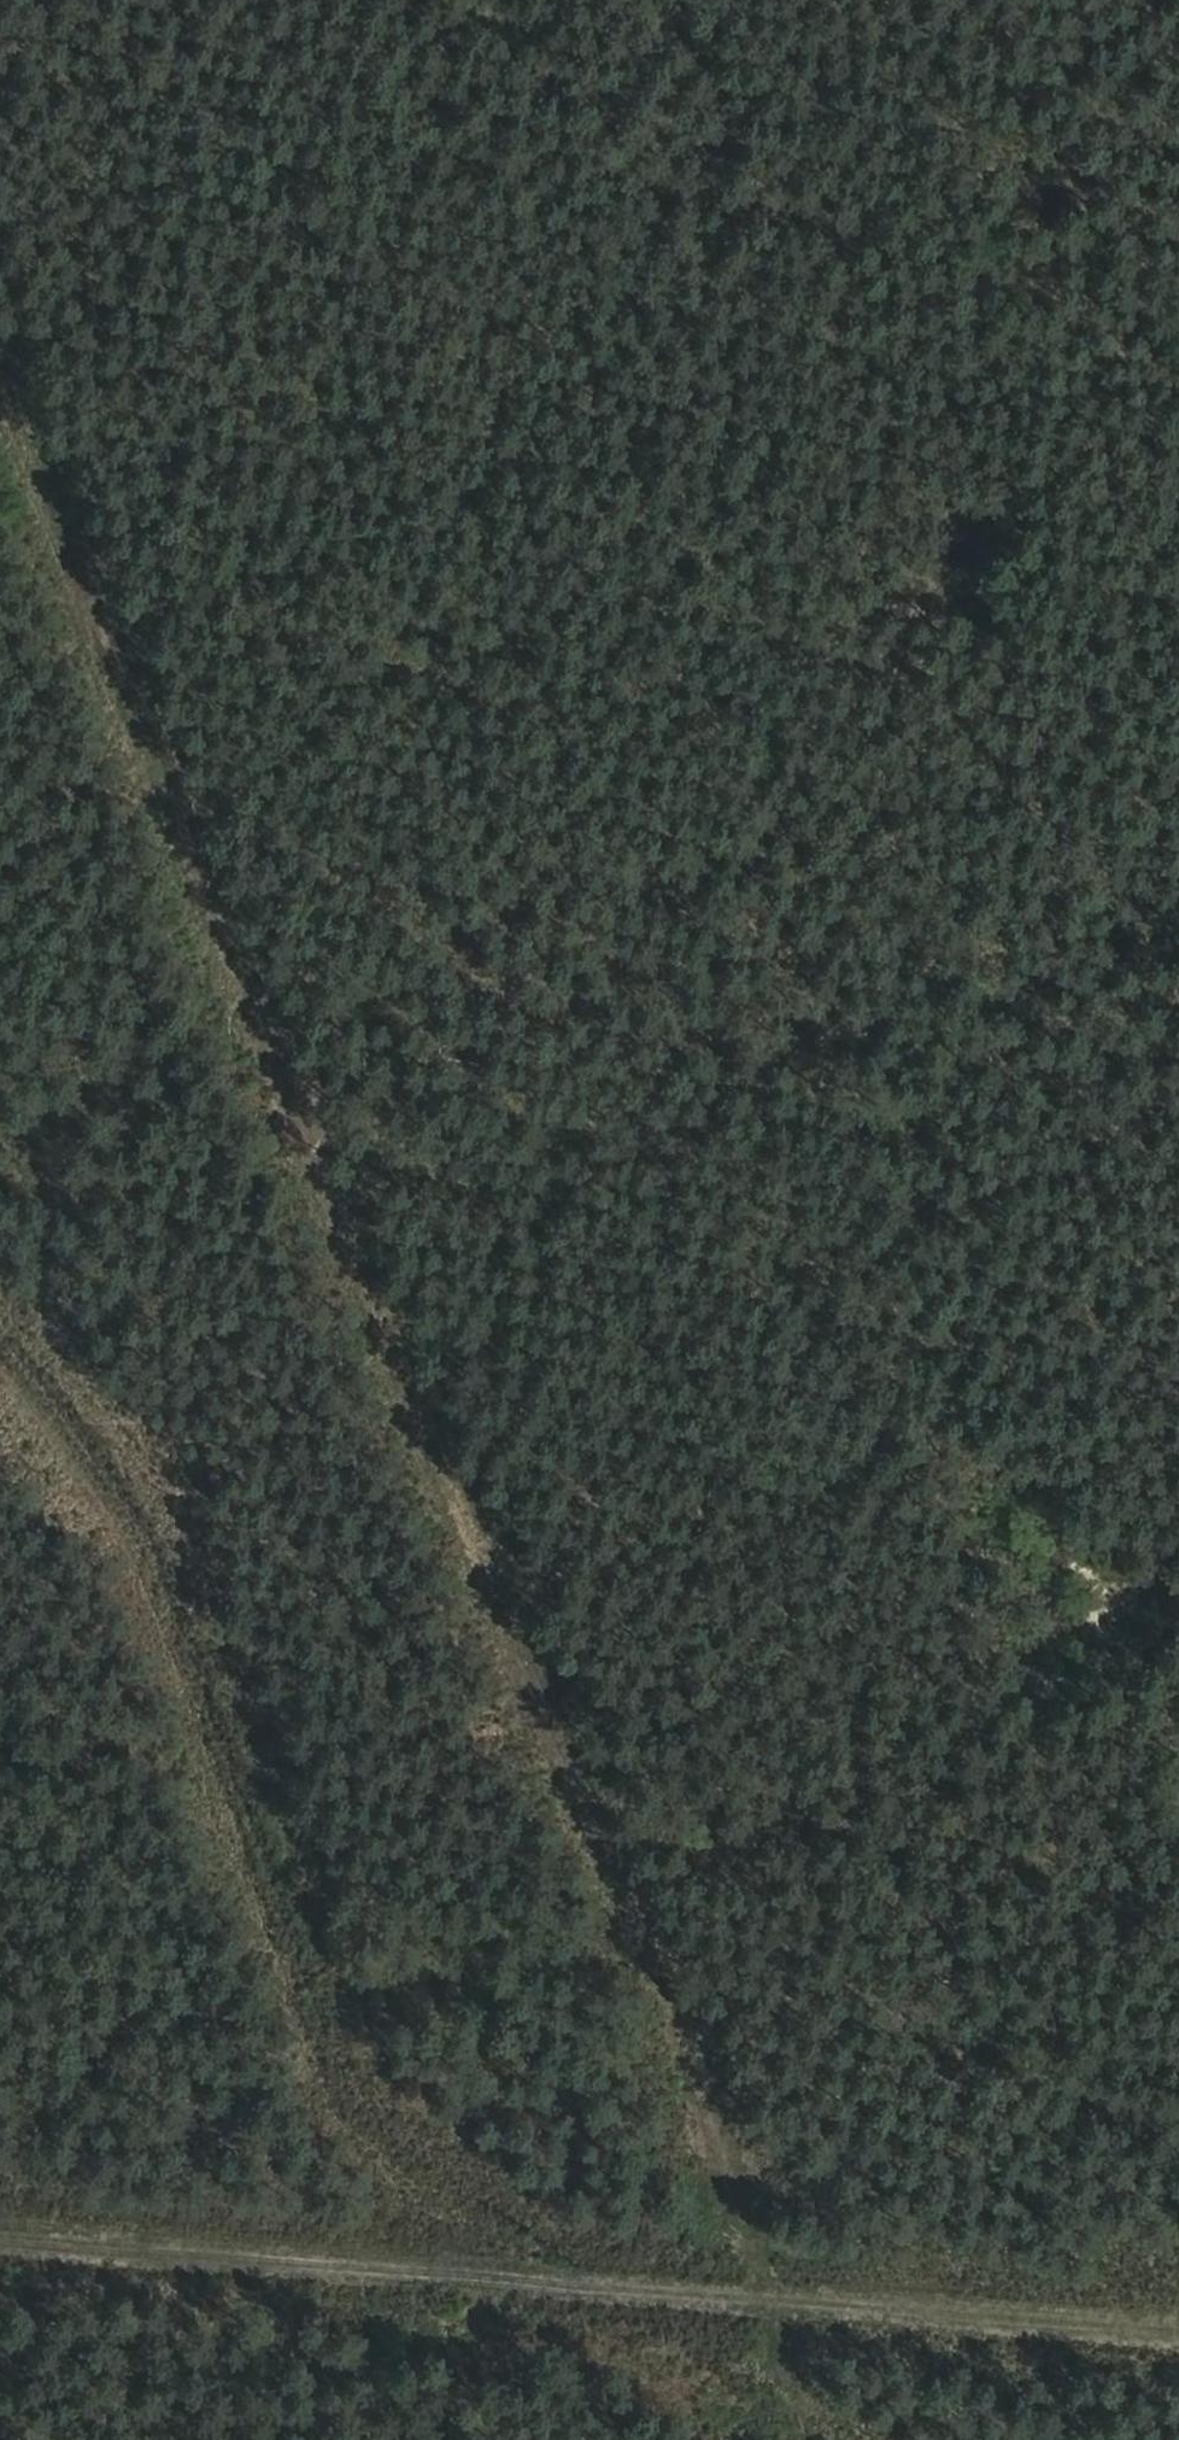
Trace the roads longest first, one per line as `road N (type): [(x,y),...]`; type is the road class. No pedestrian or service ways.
road 1 (track): [(0,2230),(1178,2328)]

